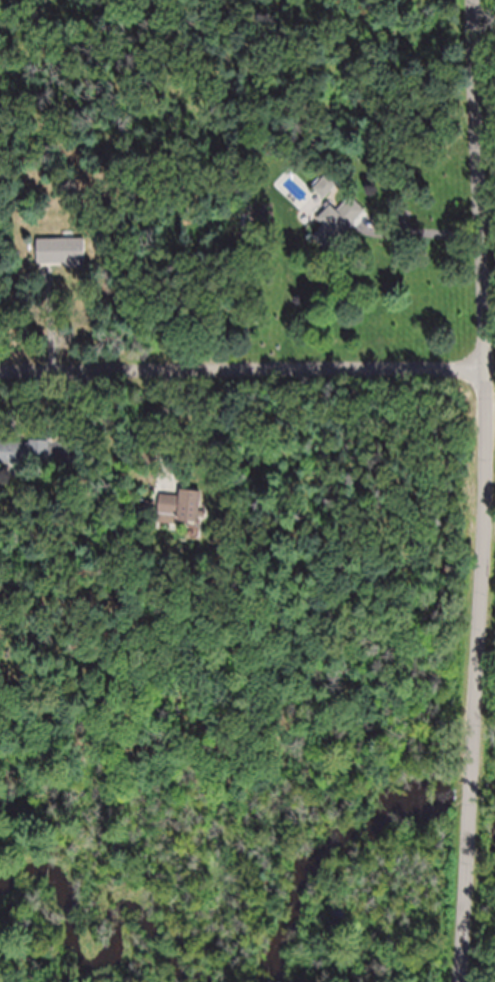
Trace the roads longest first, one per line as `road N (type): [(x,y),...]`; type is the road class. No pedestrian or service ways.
road 1 (tertiary): [(473,767),(486,366),(476,0)]
road 2 (residential): [(0,371),(486,366)]
road 3 (tertiary): [(462,981),(470,825)]

